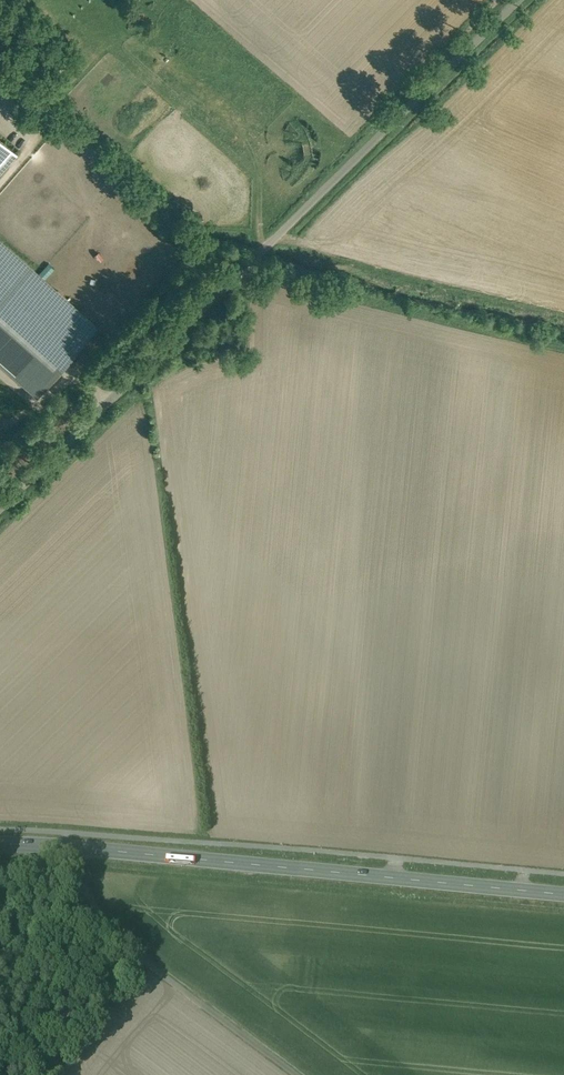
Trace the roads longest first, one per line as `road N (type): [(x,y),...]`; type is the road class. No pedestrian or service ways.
road 1 (residential): [(0,510),(521,0)]
road 2 (primary): [(0,844),(563,895)]

